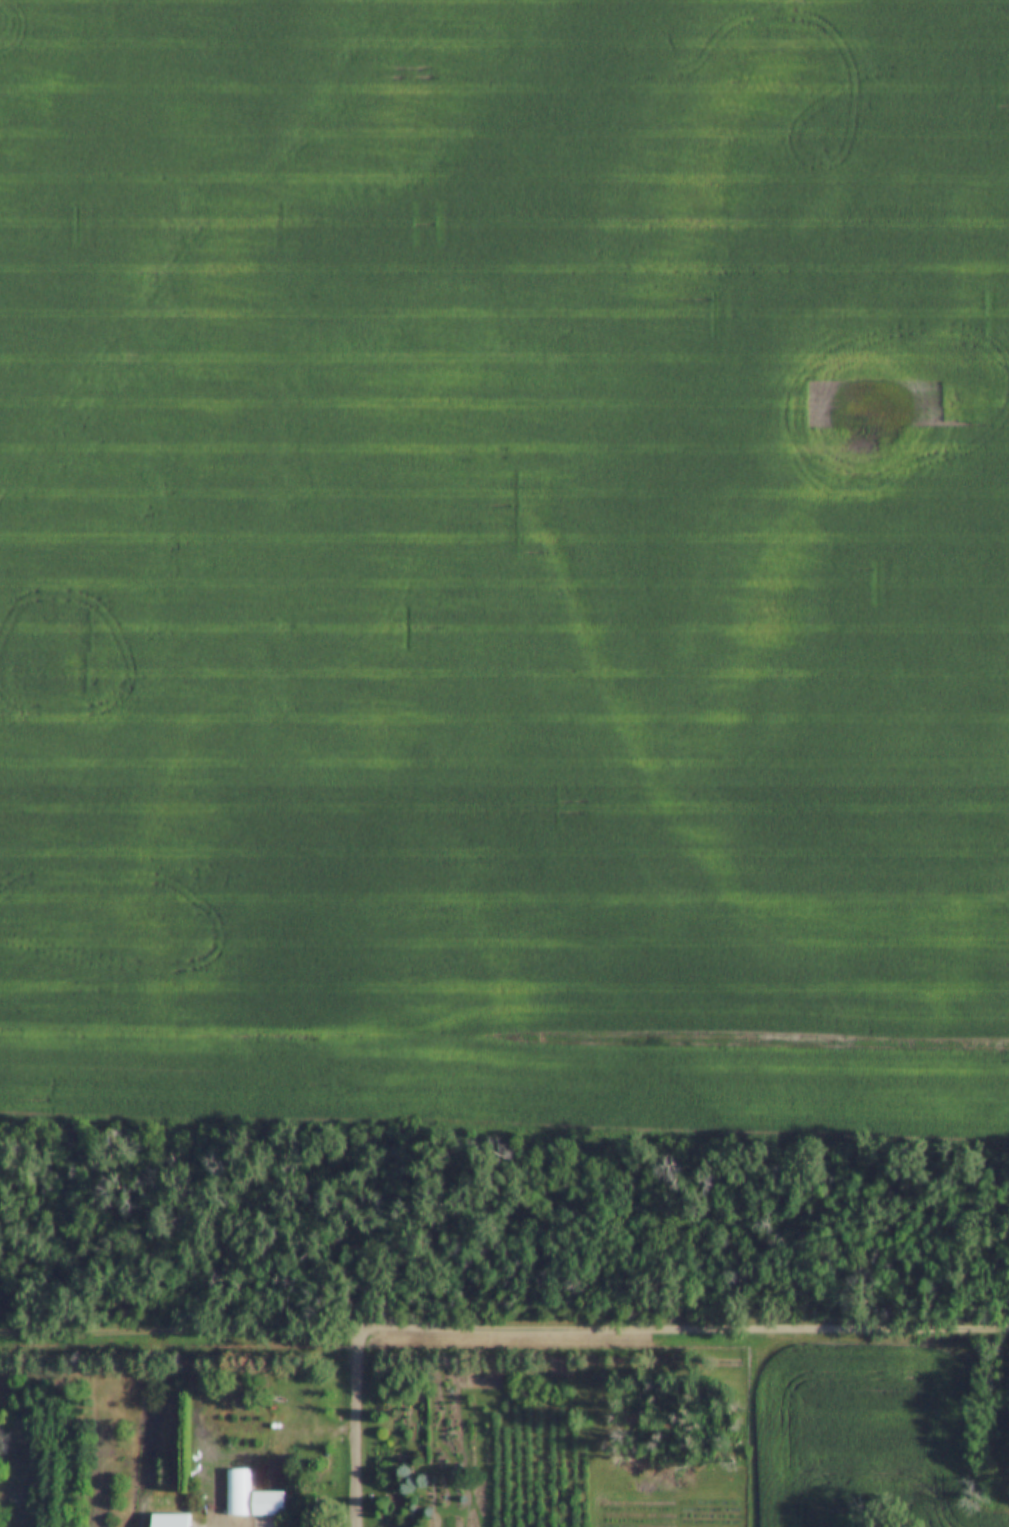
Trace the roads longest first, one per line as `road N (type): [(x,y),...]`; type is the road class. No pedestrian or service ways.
road 1 (track): [(0,1327),(359,1328)]
road 2 (track): [(744,1526),(751,1328)]

